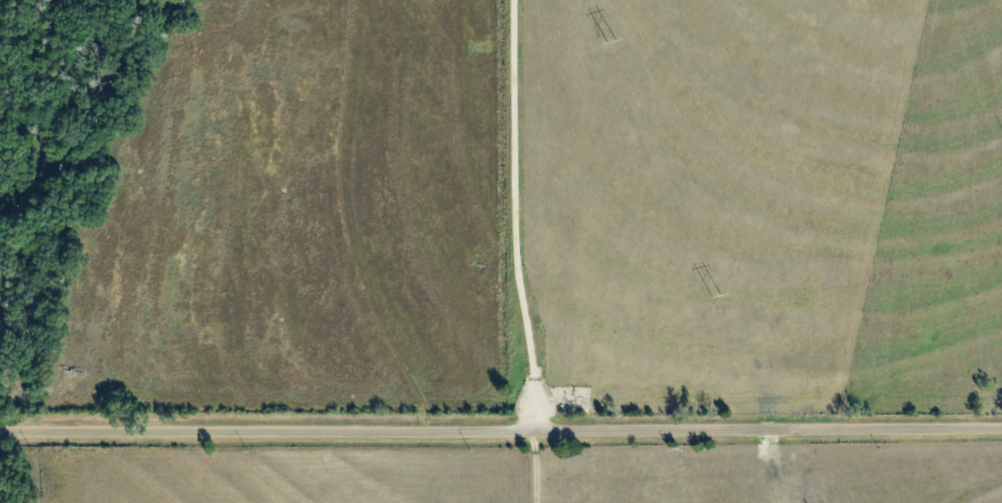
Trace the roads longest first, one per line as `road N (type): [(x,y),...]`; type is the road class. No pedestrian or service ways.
road 1 (residential): [(0,427),(1001,423)]
road 2 (residential): [(422,426),(415,390),(354,265),(337,189),(347,0)]

